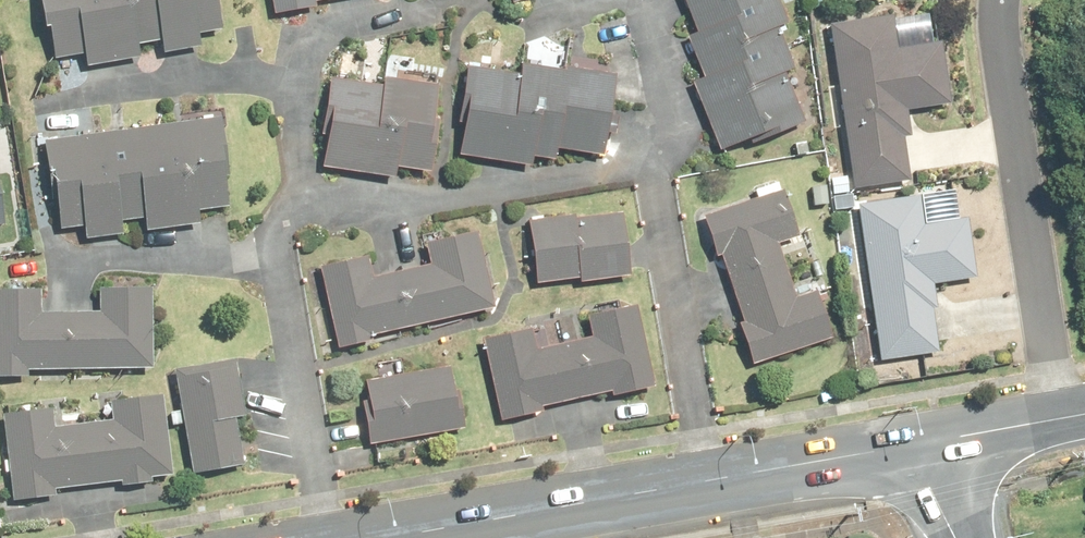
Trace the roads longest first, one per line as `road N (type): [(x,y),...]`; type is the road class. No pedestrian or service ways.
road 1 (tertiary): [(924,445),(397,537)]
road 2 (residential): [(1002,0),(1052,419)]
road 3 (tertiary): [(1052,419),(924,445)]

